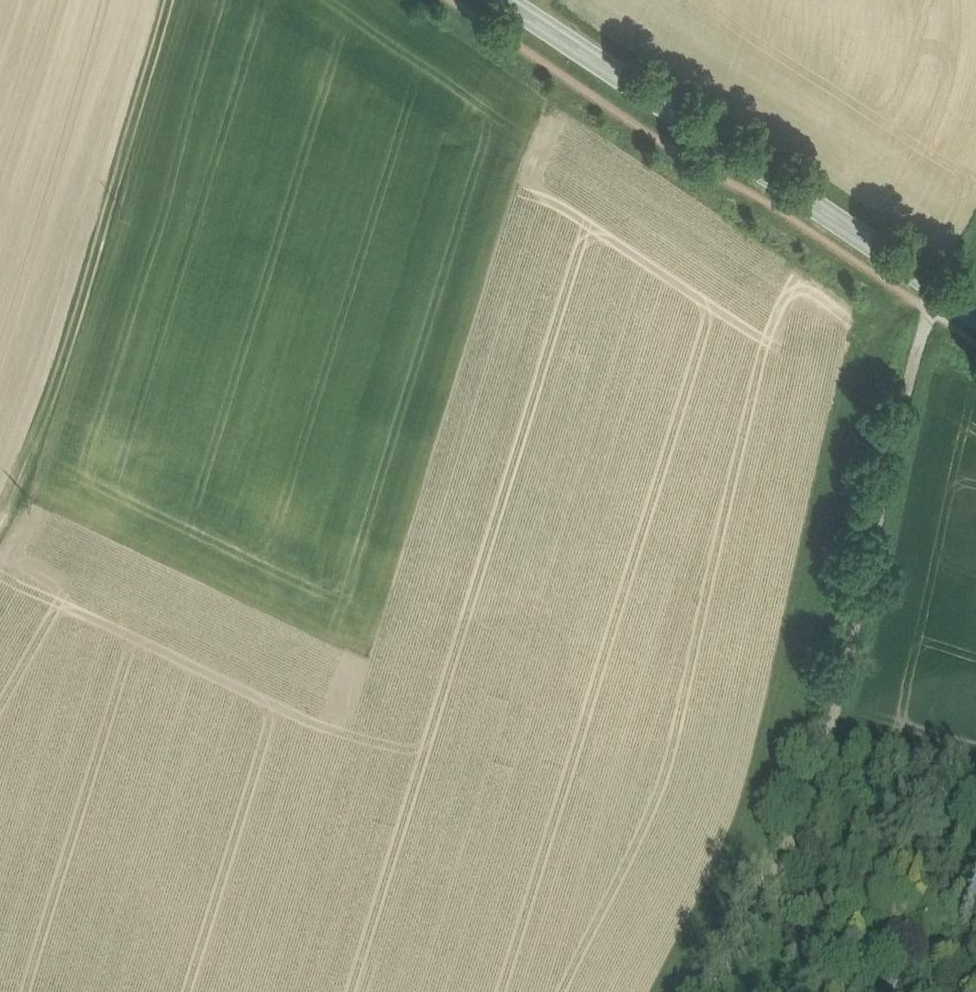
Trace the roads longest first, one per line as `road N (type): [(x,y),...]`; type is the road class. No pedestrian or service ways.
road 1 (track): [(713,991),(818,769),(876,528),(884,461),(932,313)]
road 2 (secondary): [(975,312),(505,0)]
road 3 (track): [(0,531),(21,494),(168,0)]

